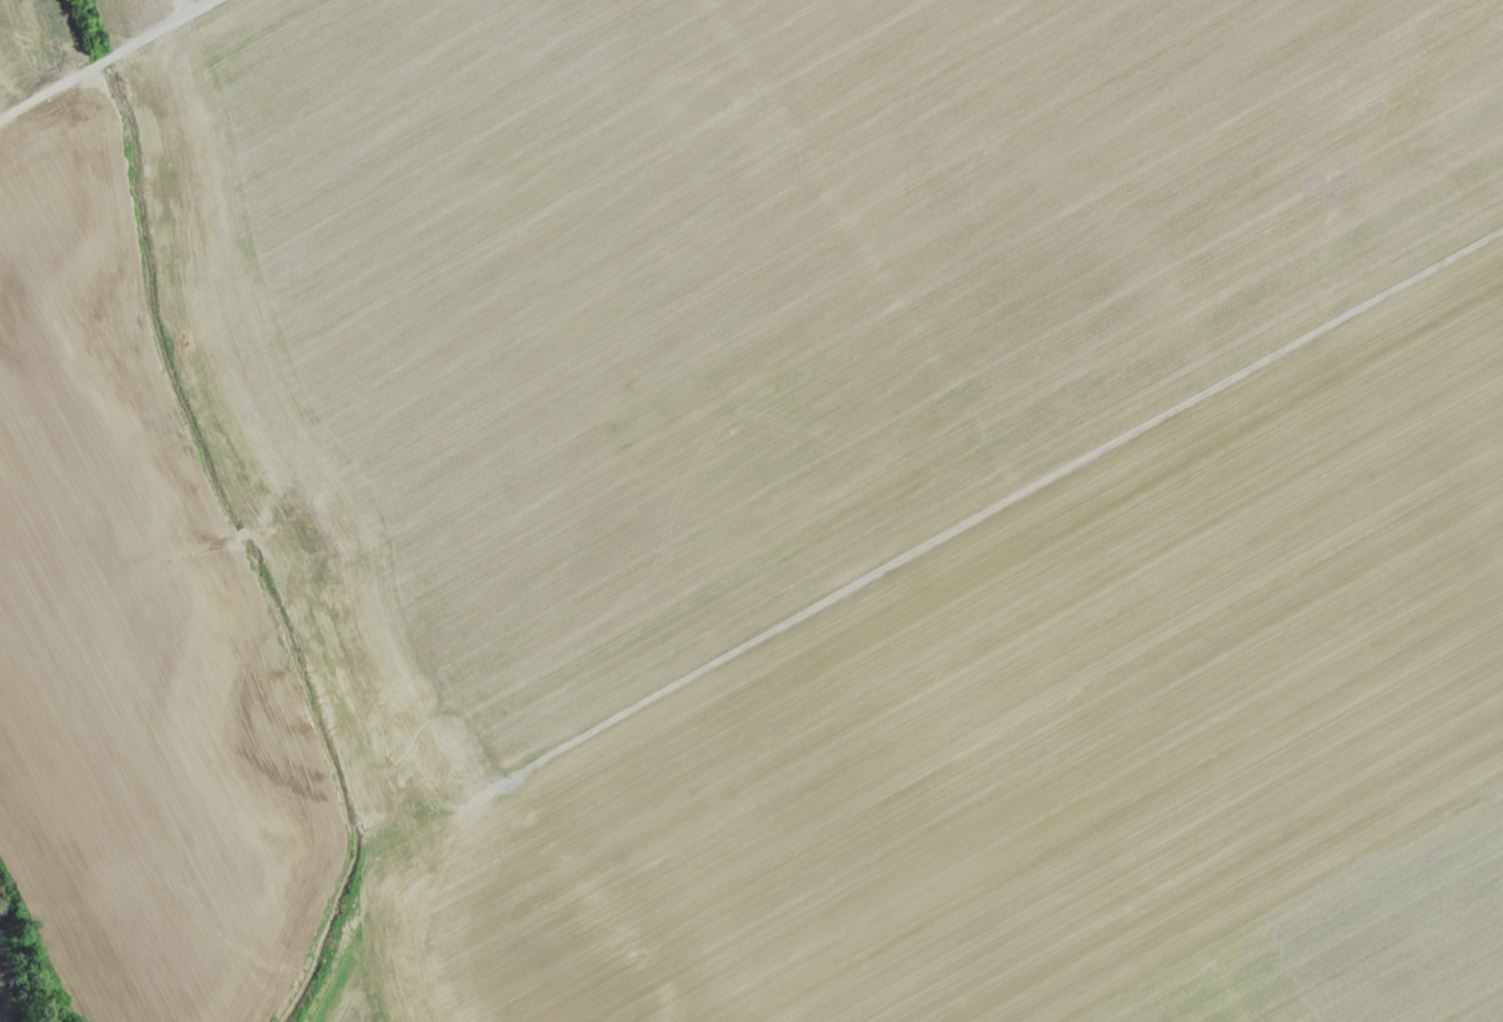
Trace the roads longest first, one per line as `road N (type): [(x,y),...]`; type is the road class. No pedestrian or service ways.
road 1 (residential): [(217,0),(94,69)]

